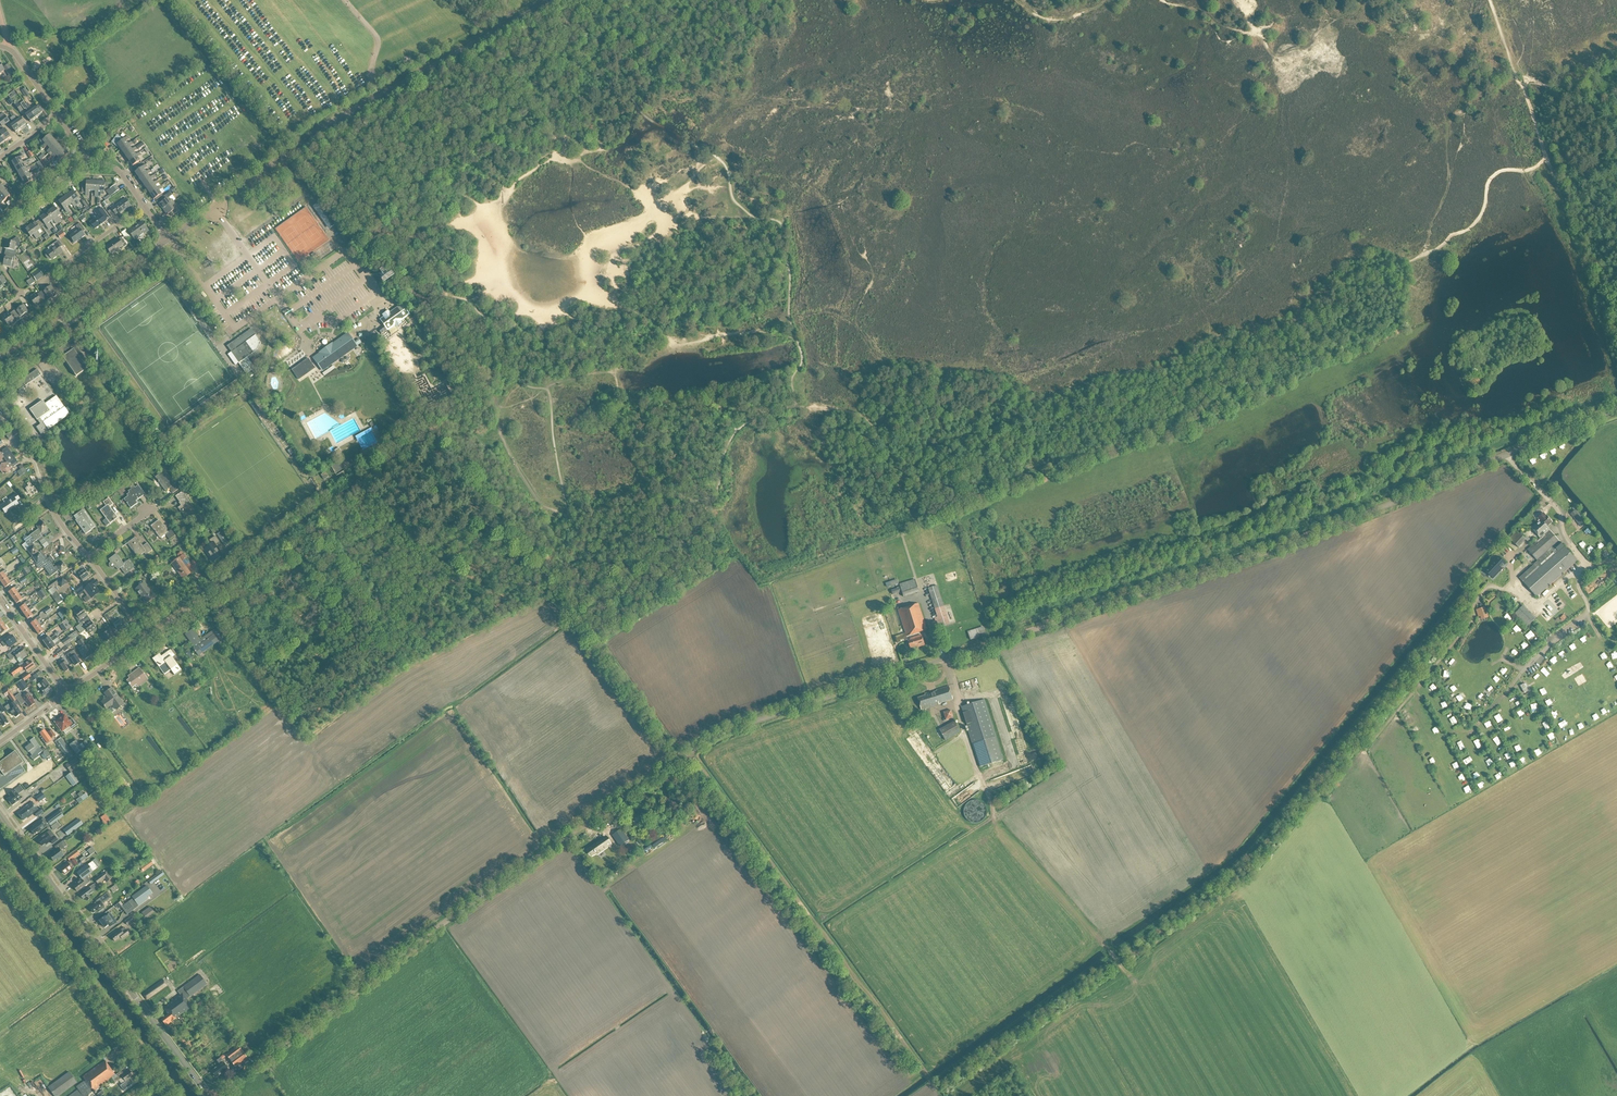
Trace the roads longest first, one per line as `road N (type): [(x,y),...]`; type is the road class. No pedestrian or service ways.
road 1 (unclassified): [(217,1095),(476,900),(709,740),(1264,554),(1616,412)]
road 2 (tertiary): [(169,239),(344,116),(550,0)]
road 3 (track): [(690,752),(931,1080)]
road 4 (secondary): [(208,1095),(0,814)]
road 5 (unclassified): [(171,1095),(0,865)]
road 6 (track): [(446,417),(236,570)]
road 7 (track): [(1423,256),(1480,220),(1498,173),(1528,171),(1547,160),(1517,77)]
road 8 (tertiary): [(0,357),(169,239)]

